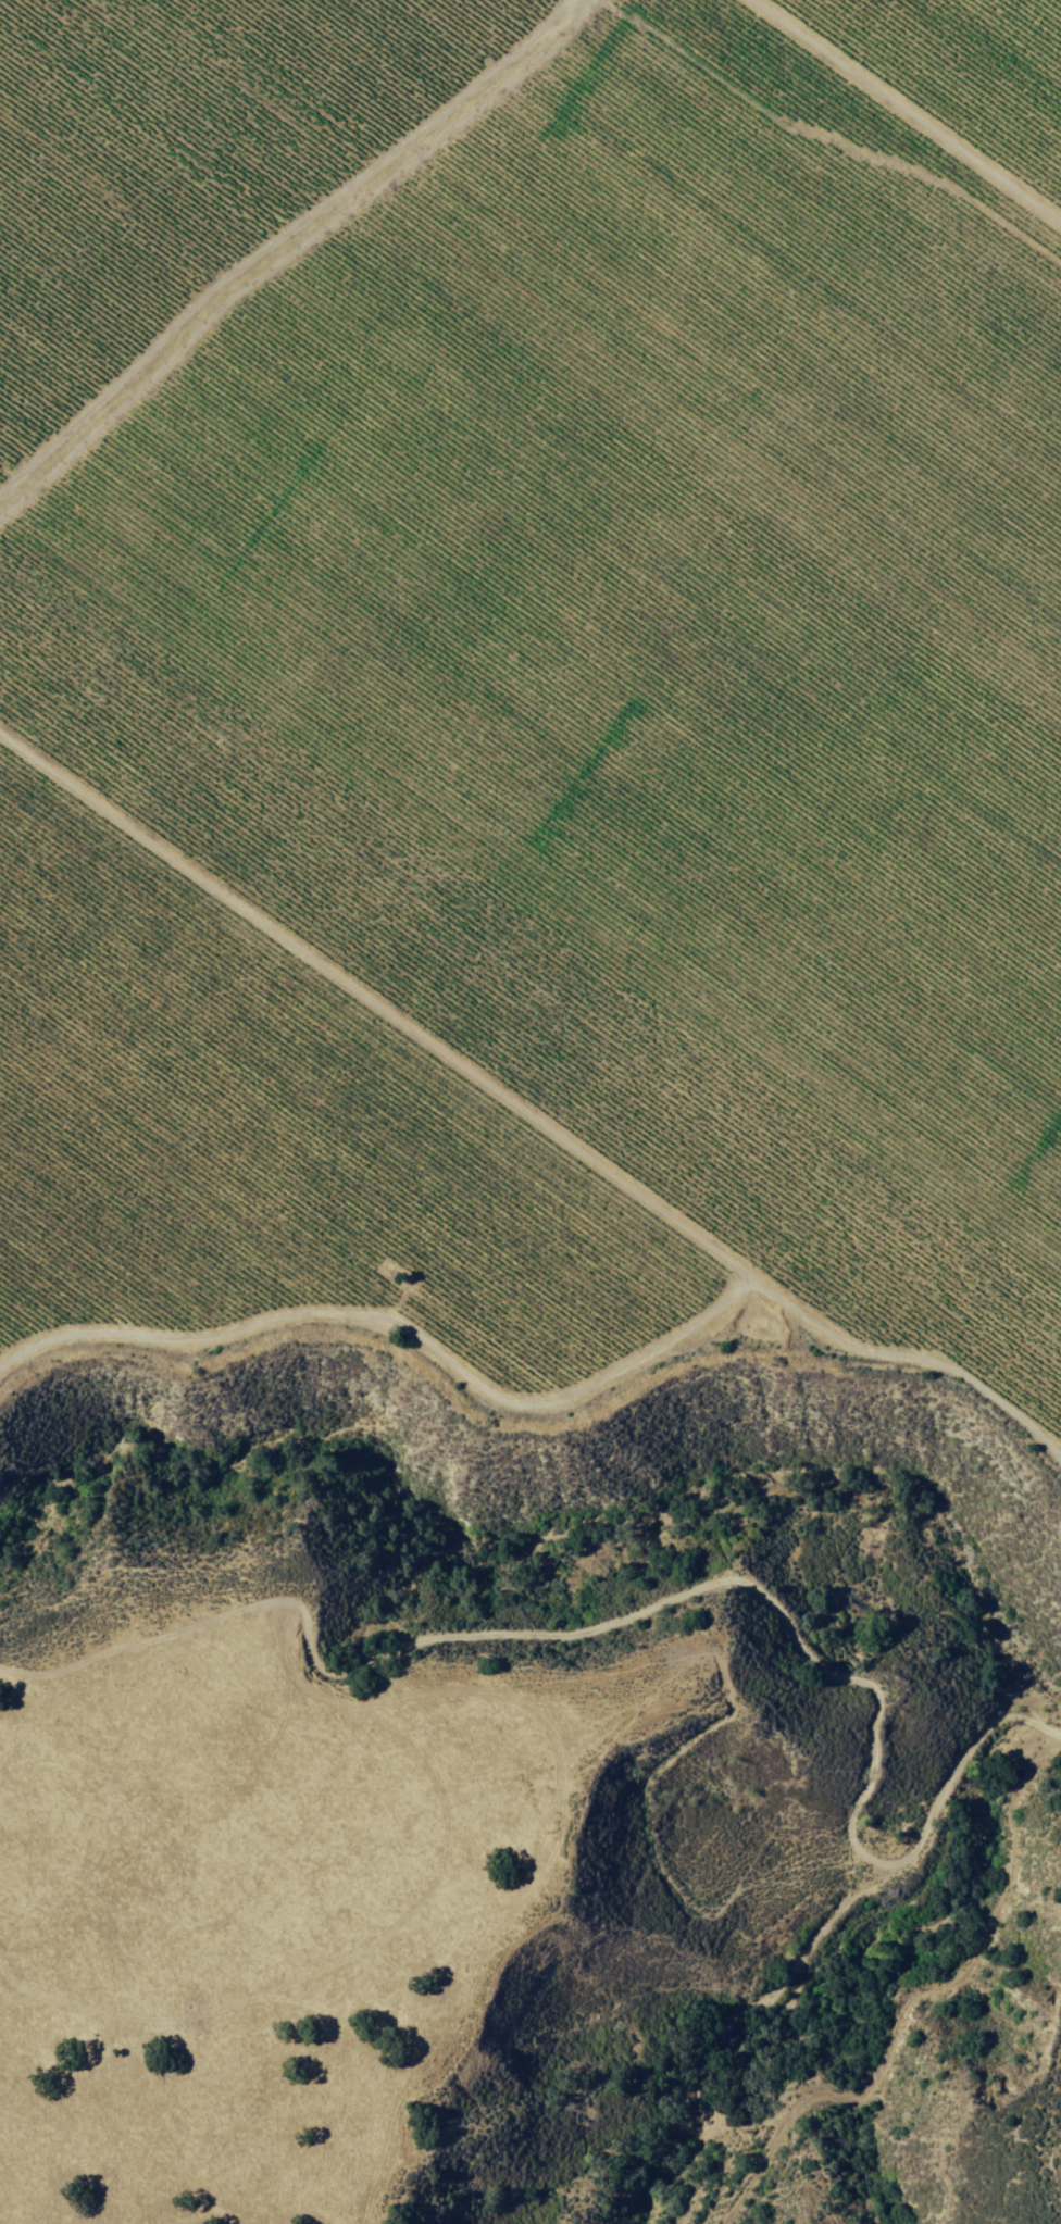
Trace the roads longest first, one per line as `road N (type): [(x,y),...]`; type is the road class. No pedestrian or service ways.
road 1 (track): [(807,2223),(909,1987),(989,1954),(1008,1815),(1052,1750),(1060,1750)]

